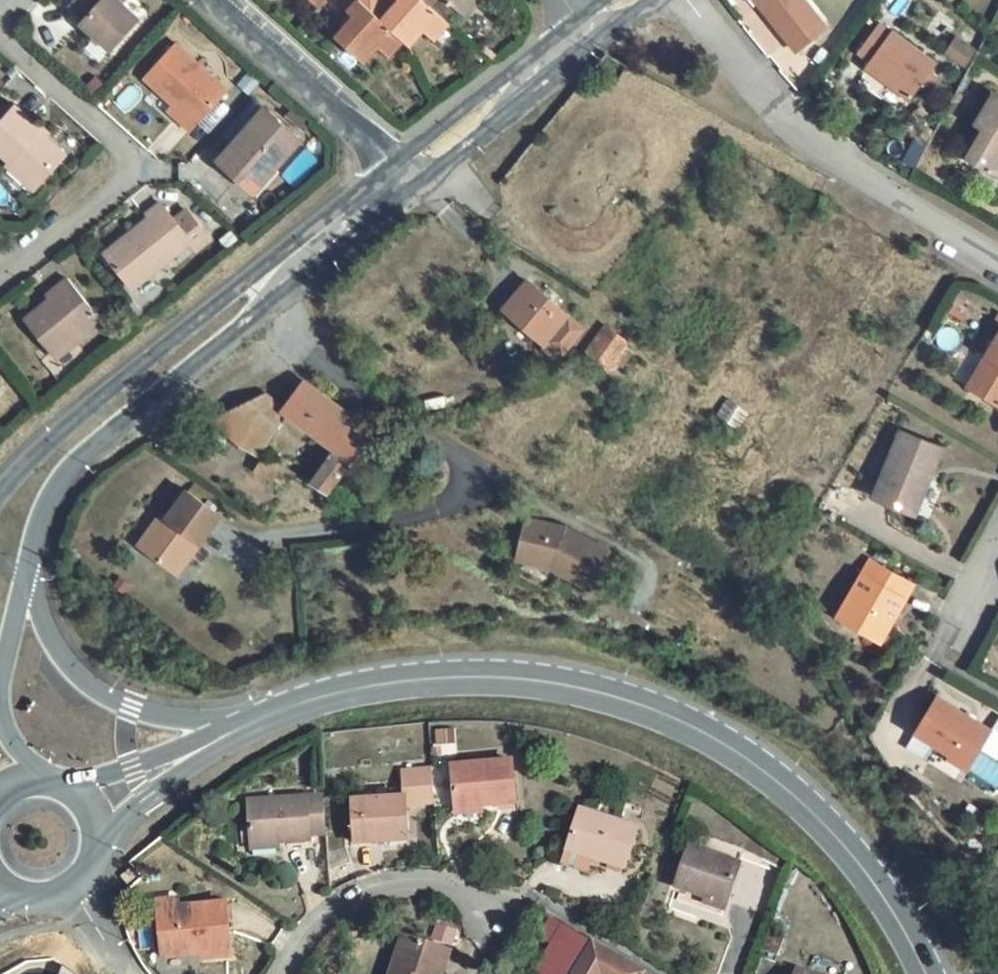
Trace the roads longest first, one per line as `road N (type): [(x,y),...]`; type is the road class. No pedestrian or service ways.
road 1 (tertiary): [(241,731),(334,697),(435,676),(532,673),(632,695),(714,737),(842,830),(891,894),(935,973)]
road 2 (residential): [(283,279),(307,341),(351,388),(476,462),(472,482),(447,507),(259,540)]
road 3 (residential): [(997,260),(836,156),(698,0)]
road 4 (residential): [(0,45),(137,169),(0,283)]
road 5 (unclassified): [(26,575),(57,488),(248,306)]
road 6 (unclassified): [(248,306),(100,405),(0,500)]
road 7 (unclassified): [(241,731),(150,723),(89,686),(26,575)]
road 8 (residential): [(519,904),(449,883),(375,892),(317,933),(282,973)]
road 9 (residential): [(411,178),(209,0)]
road 10 (unclassified): [(600,30),(411,178)]
road 11 (unclassified): [(411,178),(283,279)]
road 12 (tertiary): [(186,757),(53,787)]
road 13 (tertiary): [(85,848),(186,757)]

